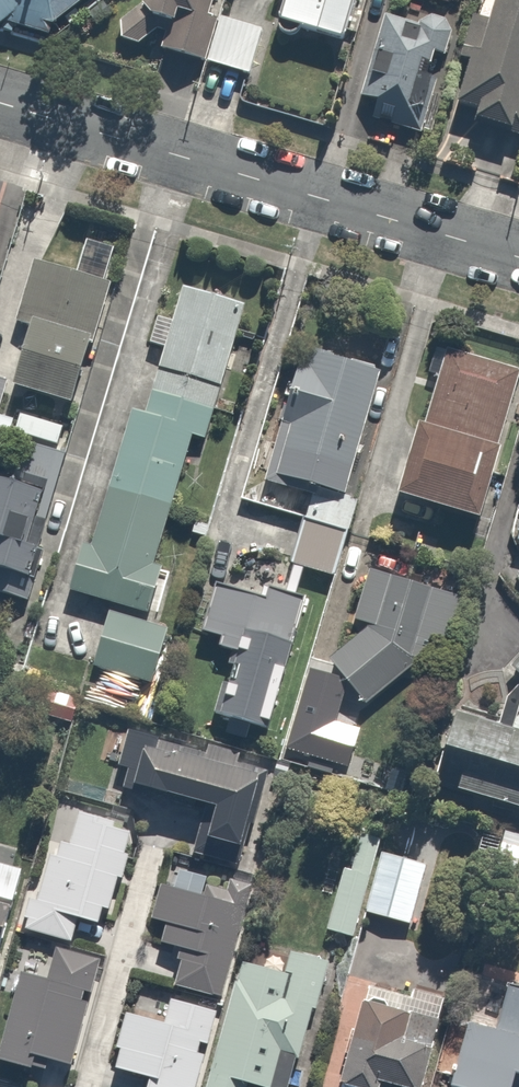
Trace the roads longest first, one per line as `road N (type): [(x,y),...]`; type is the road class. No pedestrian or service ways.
road 1 (residential): [(0,106),(518,260)]

